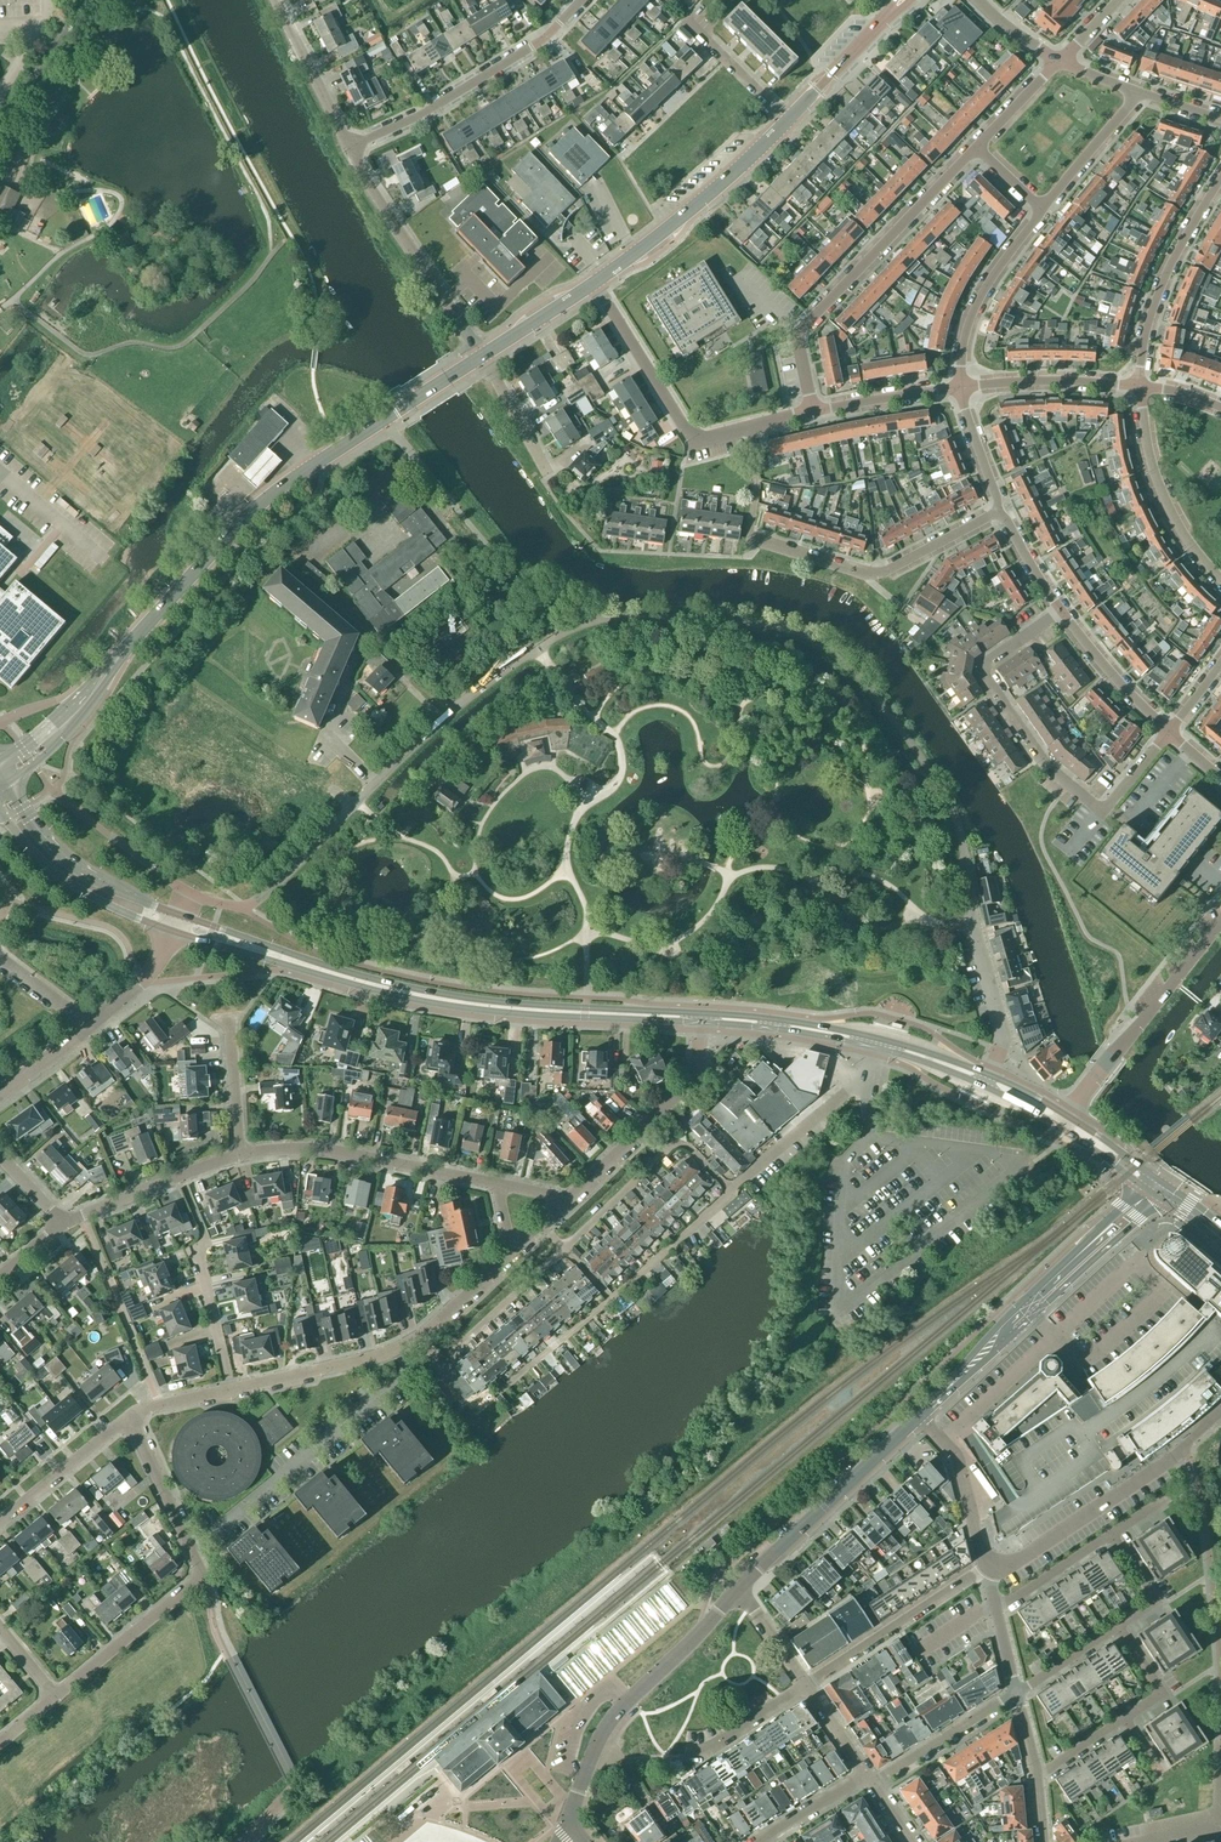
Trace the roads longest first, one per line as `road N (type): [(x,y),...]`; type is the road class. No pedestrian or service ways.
road 1 (residential): [(242,909),(515,666),(575,627),(623,616),(770,627),(839,659),(946,795),(964,850),(972,928)]
road 2 (secondary): [(171,931),(455,1006),(700,1022)]
road 3 (secondary): [(700,1013),(425,991),(179,915)]
road 4 (secondary): [(126,648),(282,485),(482,356)]
road 5 (residential): [(1170,729),(1107,803),(1090,802),(1047,766),(986,676),(990,661),(1062,610)]
road 6 (residential): [(814,414),(798,340),(976,150)]
road 7 (secondary): [(935,1400),(1163,1192)]
road 8 (secondary): [(1143,1187),(996,1326),(935,1400)]
road 9 (residential): [(397,1353),(396,1389),(191,1551)]
road 10 (secondary): [(567,1823),(608,1725),(735,1591)]
road 11 (residential): [(582,0),(543,41),(466,91),(349,148)]
road 12 (residential): [(237,1154),(305,1150),(504,1186)]
road 13 (residential): [(886,571),(865,572),(751,539),(752,426)]
road 14 (secondary): [(593,283),(696,207),(787,122)]
road 15 (secondary): [(735,1591),(917,1417)]
road 16 (unclassified): [(1065,1114),(1220,921)]
road 17 (residential): [(482,356),(349,148)]
road 18 (unclassified): [(752,426),(702,439),(686,434),(593,283)]
road 19 (residential): [(991,1565),(1020,1559),(1184,1446)]
road 20 (residential): [(1135,383),(1174,257),(1220,173)]
road 21 (secondary): [(179,915),(66,863),(3,785)]
road 22 (residential): [(806,1686),(991,1565)]
road 23 (residential): [(1220,578),(1175,523),(1150,472),(1135,383)]
road 24 (residential): [(55,1696),(202,1576),(191,1551)]
road 25 (secondary): [(0,809),(60,877),(171,931)]
road 26 (residential): [(729,1190),(830,1107),(876,1048)]
road 27 (residential): [(960,386),(978,303),(1044,209)]
road 28 (residential): [(61,1222),(237,1154)]
road 29 (secondary): [(3,785),(72,728),(126,648)]
road 30 (secondary): [(878,1039),(700,1013)]
road 31 (secondary): [(700,1022),(876,1048)]
road 32 (unclassified): [(1135,383),(960,386)]
road 33 (unclassified): [(230,1389),(397,1353)]
road 34 (residential): [(991,1565),(980,1549),(957,1457),(917,1417)]
road 35 (residential): [(873,1783),(1018,1693)]
road 36 (secondary): [(126,648),(0,760)]
road 37 (unclassified): [(0,1523),(129,1416)]
road 38 (residential): [(349,148),(276,0)]
road 39 (residential): [(1170,729),(1062,610)]
road 40 (residential): [(610,1298),(729,1190)]
road 41 (residential): [(230,1389),(193,1250),(205,1245)]
road 42 (residential): [(564,1251),(675,1143)]
road 43 (unclassified): [(397,1353),(423,1339),(513,1253)]
road 44 (residential): [(451,1355),(564,1251)]
road 45 (residential): [(988,1075),(1001,1032),(972,928)]
road 46 (residential): [(1044,209),(1141,93)]
road 47 (residential): [(495,1395),(610,1298)]
road 48 (unclassified): [(960,386),(814,414)]
road 49 (residential): [(191,1551),(129,1416)]
road 50 (residential): [(787,122),(686,17)]
road 51 (residential): [(996,1610),(1112,1534)]
road 52 (secondary): [(787,122),(882,22)]
road 53 (residential): [(550,476),(482,356)]
road 54 (residential): [(690,1750),(713,1747),(806,1686)]
road 55 (secondary): [(482,356),(593,283)]
road 56 (unclassified): [(88,1030),(152,970),(171,931)]
road 57 (residential): [(237,1154),(226,1024)]
road 58 (residential): [(886,571),(1000,509)]
road 59 (residential): [(1000,509),(960,386)]
road 60 (residential): [(1124,1719),(1164,1694),(1118,1627)]
road 61 (unclassified): [(759,1841),(867,1775)]
road 62 (residential): [(1118,1627),(1156,1602),(1112,1534)]
road 63 (unclassified): [(562,1204),(653,1120)]
road 64 (residential): [(976,150),(1058,61)]
road 65 (residential): [(1018,1693),(1118,1627)]

